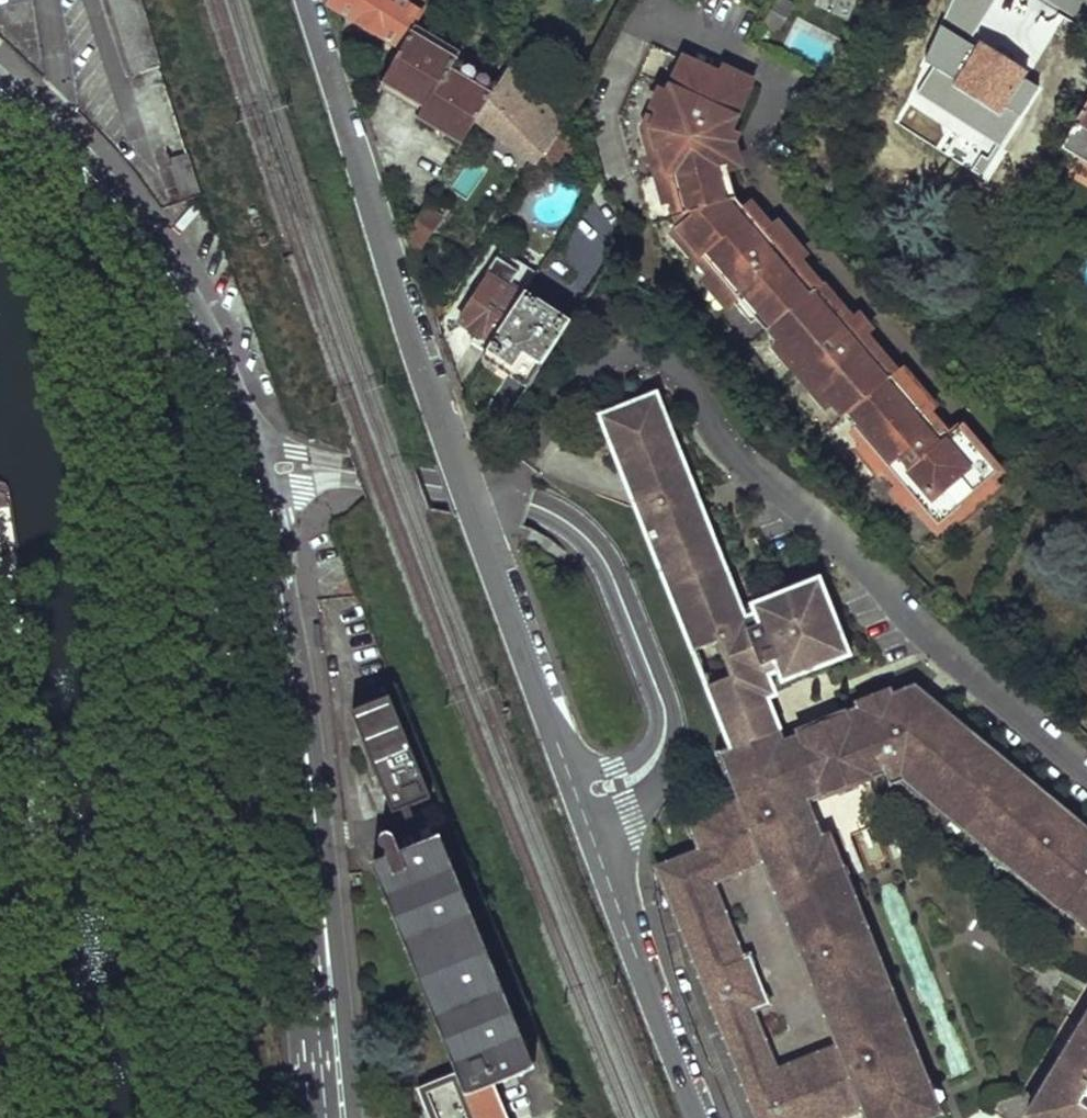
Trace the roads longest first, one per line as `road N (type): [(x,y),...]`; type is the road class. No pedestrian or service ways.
road 1 (residential): [(310,0),(470,498),(581,794)]
road 2 (residential): [(581,794),(647,768),(664,731),(665,712),(613,577),(587,538),(529,503),(354,472),(266,469)]
road 3 (primary): [(266,469),(225,361),(177,271),(113,190),(0,77)]
road 4 (primary): [(0,121),(134,270),(191,367),(231,479)]
road 5 (primary): [(332,1117),(309,767)]
road 6 (residential): [(581,794),(703,1117)]
road 7 (primary): [(309,767),(295,627),(266,469)]
road 8 (primary): [(231,479),(309,767)]

